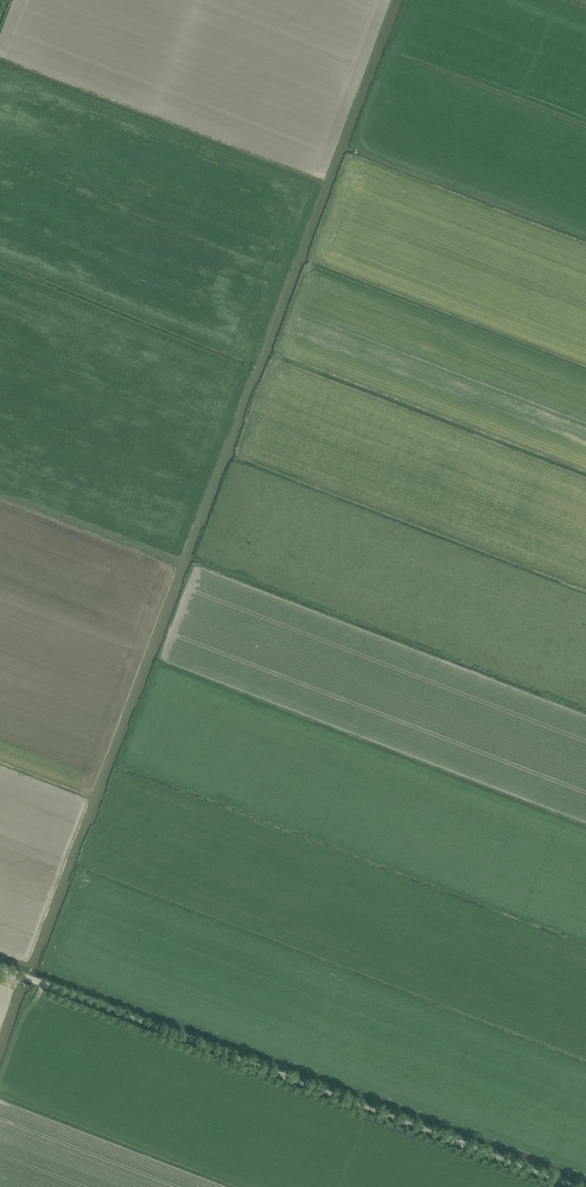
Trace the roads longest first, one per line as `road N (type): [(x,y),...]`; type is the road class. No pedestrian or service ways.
road 1 (unclassified): [(575,1186),(0,968)]

